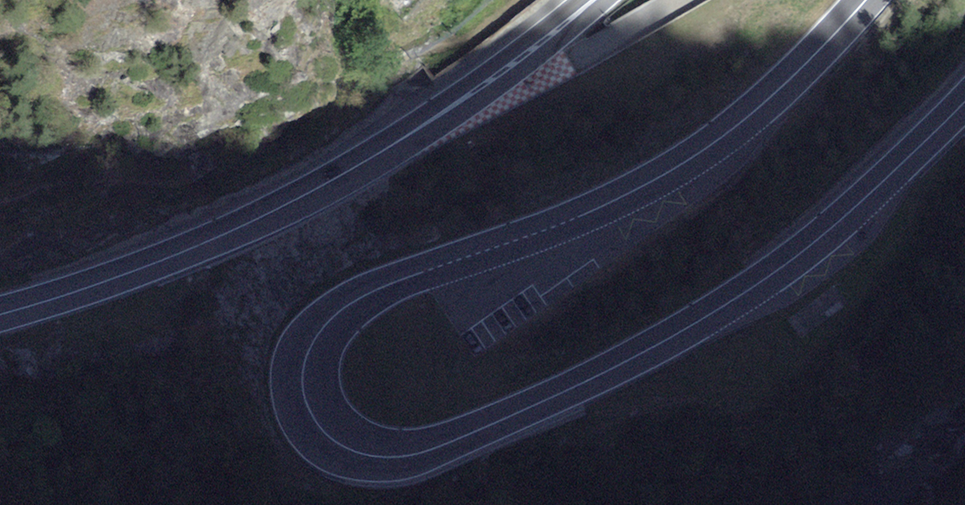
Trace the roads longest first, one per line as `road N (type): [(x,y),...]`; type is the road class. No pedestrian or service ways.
road 1 (primary): [(866,0),(786,84),(664,176),(590,212),(400,279),(330,318),(306,354),(302,382),(321,429),(372,457),(417,455),(642,354),(776,272),(964,101)]
road 2 (primary): [(0,315),(86,289),(299,199),(492,79),(593,0)]

